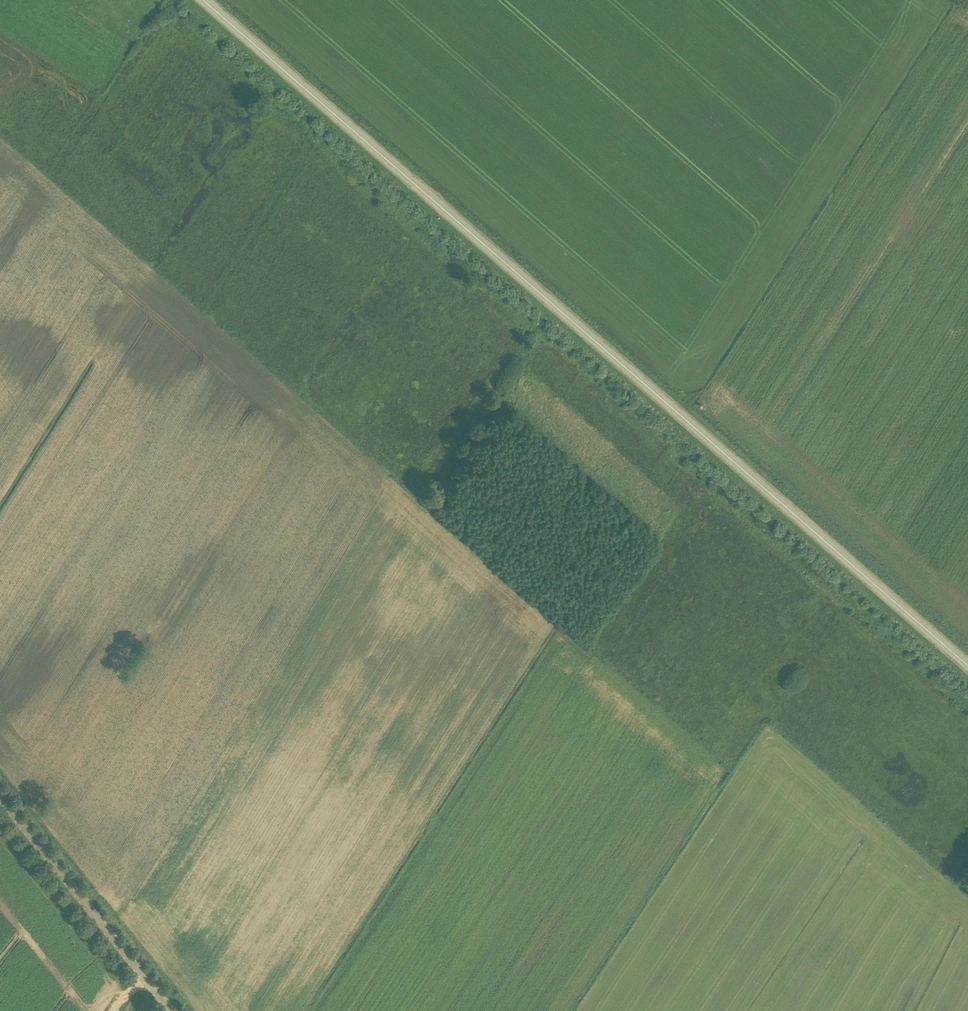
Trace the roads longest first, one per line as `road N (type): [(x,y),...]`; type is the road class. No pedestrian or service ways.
road 1 (unclassified): [(168,1010),(0,802)]

